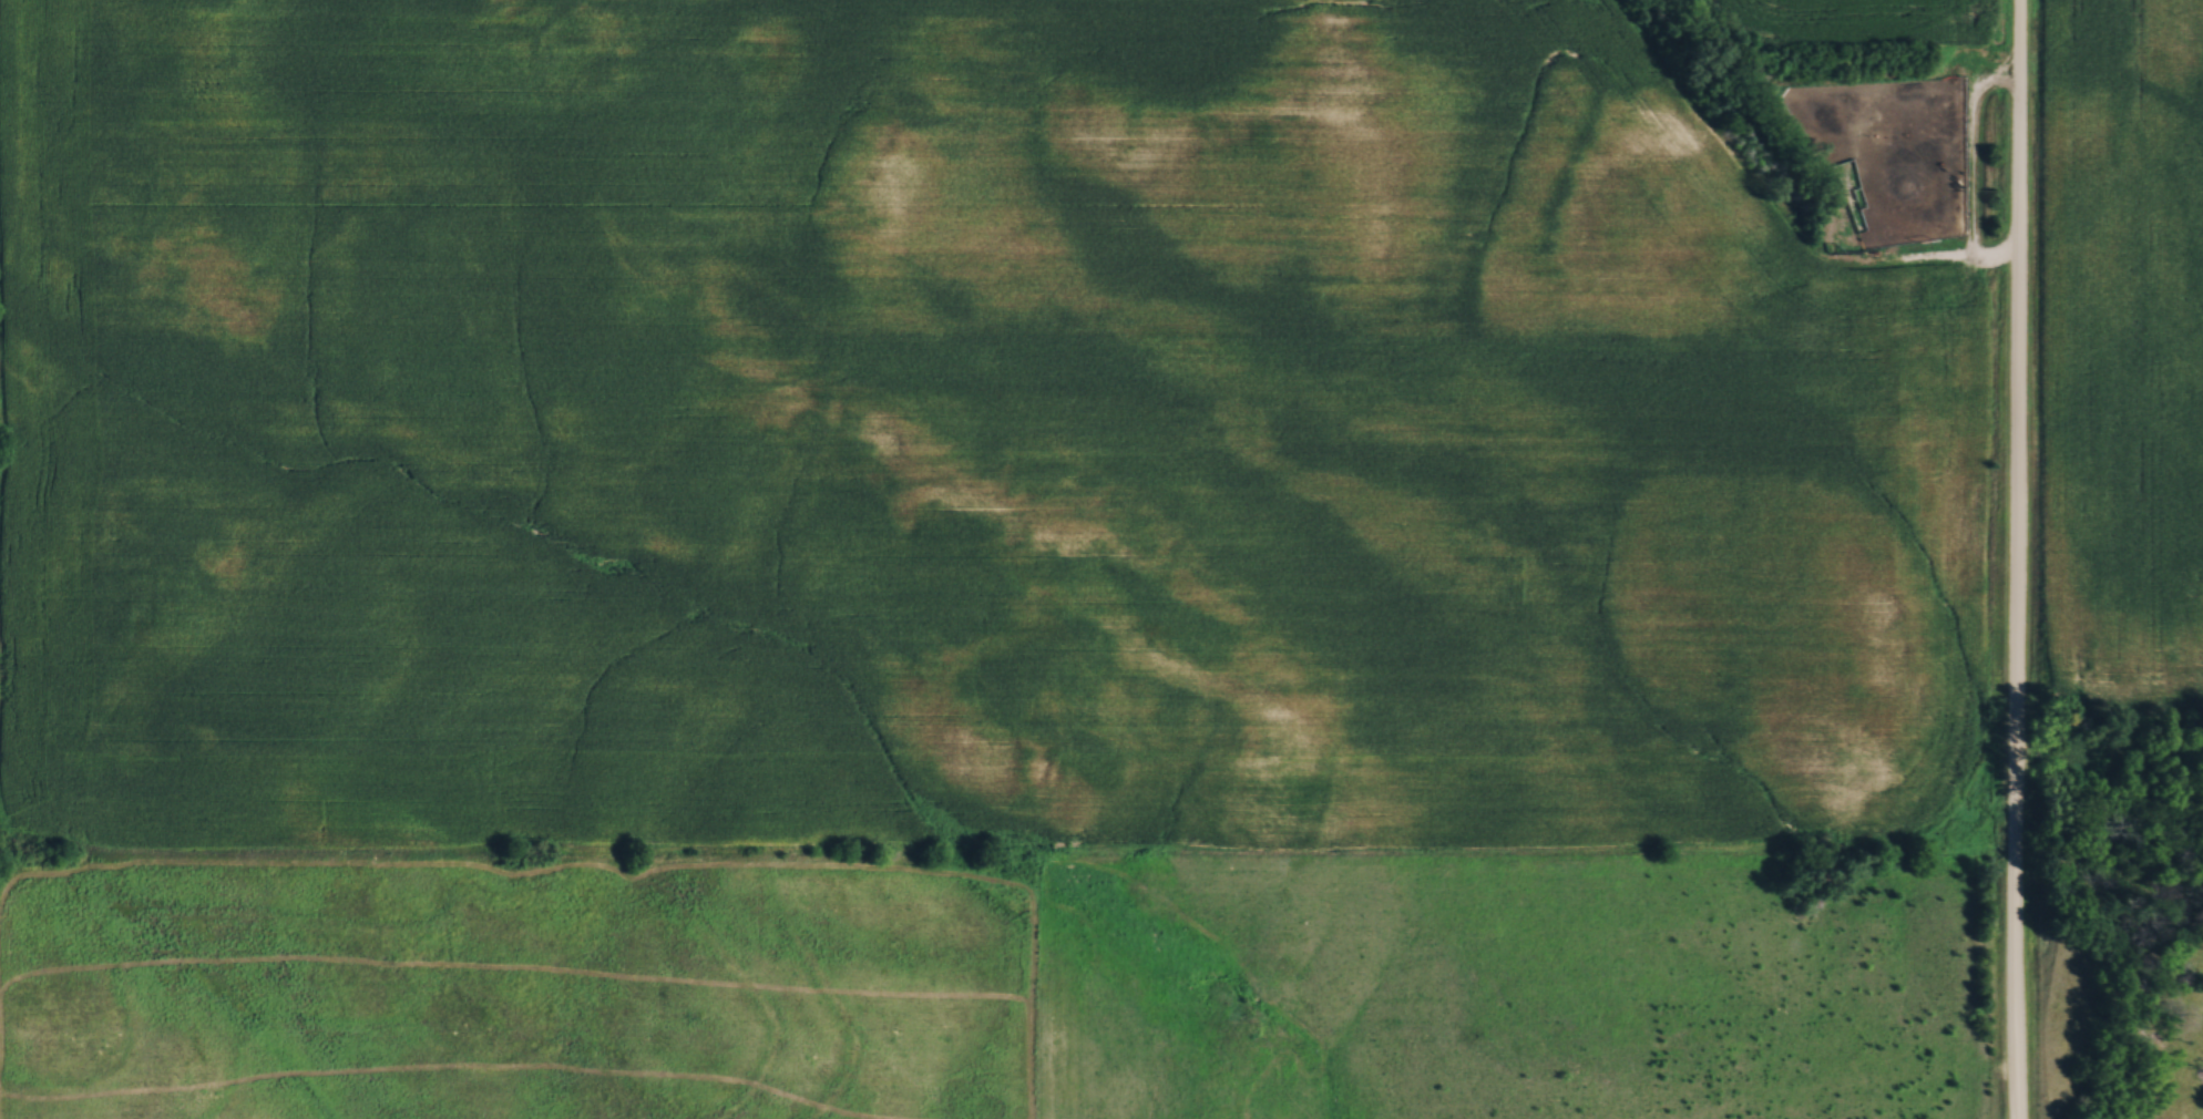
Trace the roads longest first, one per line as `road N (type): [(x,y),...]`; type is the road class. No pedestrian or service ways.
road 1 (residential): [(2018,1118),(2019,0)]

